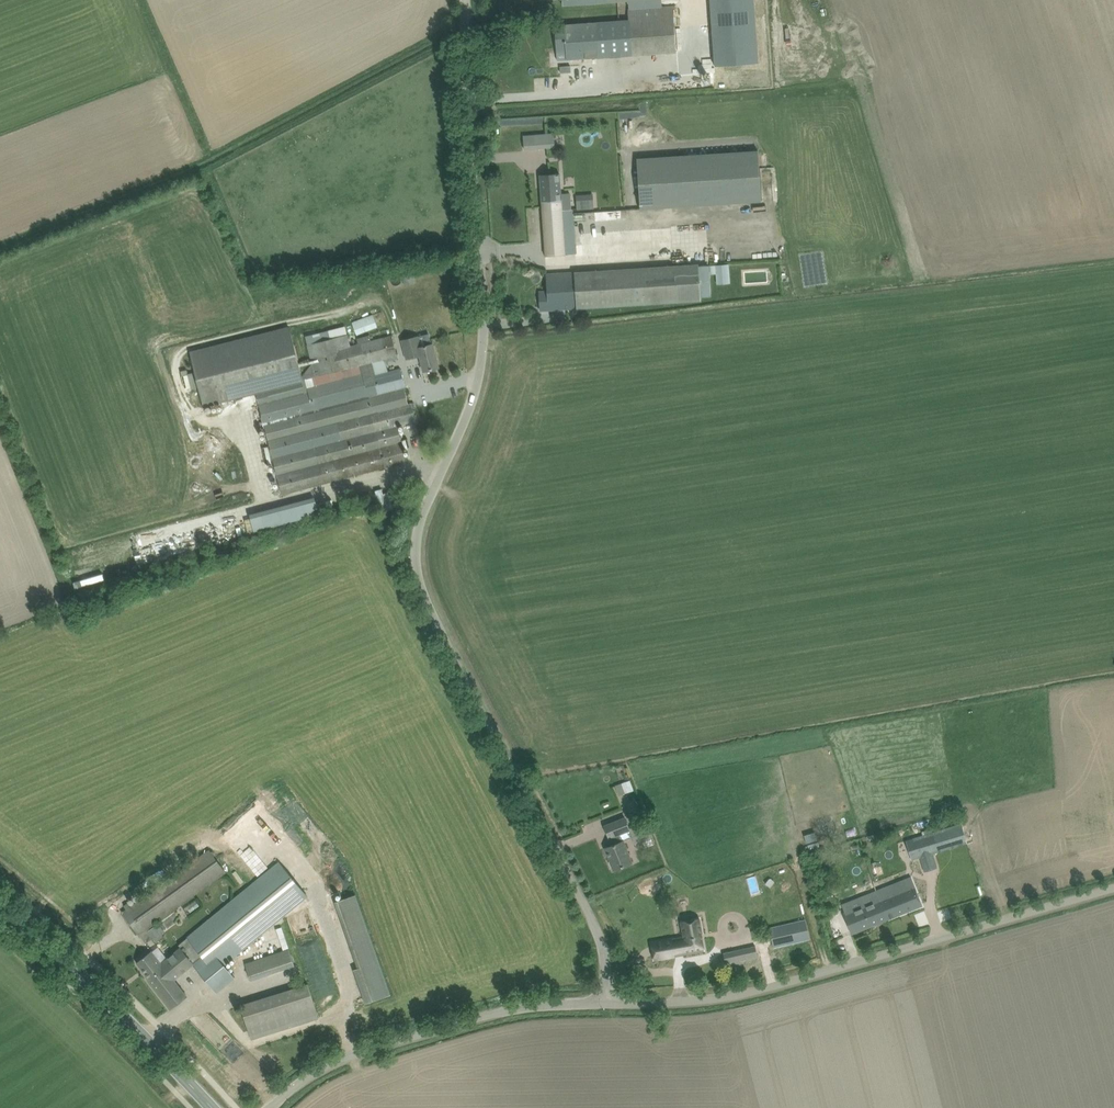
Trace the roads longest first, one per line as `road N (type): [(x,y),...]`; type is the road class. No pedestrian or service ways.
road 1 (unclassified): [(608,1003),(602,933),(416,573),(418,531),(485,370),(466,0)]
road 2 (unclassified): [(608,1003),(743,994),(1113,888)]
road 3 (unclassified): [(269,1107),(313,1072),(367,1049),(495,1012),(608,1003)]
road 4 (secondary): [(214,1107),(0,902)]
road 5 (track): [(0,864),(76,925),(126,898)]

